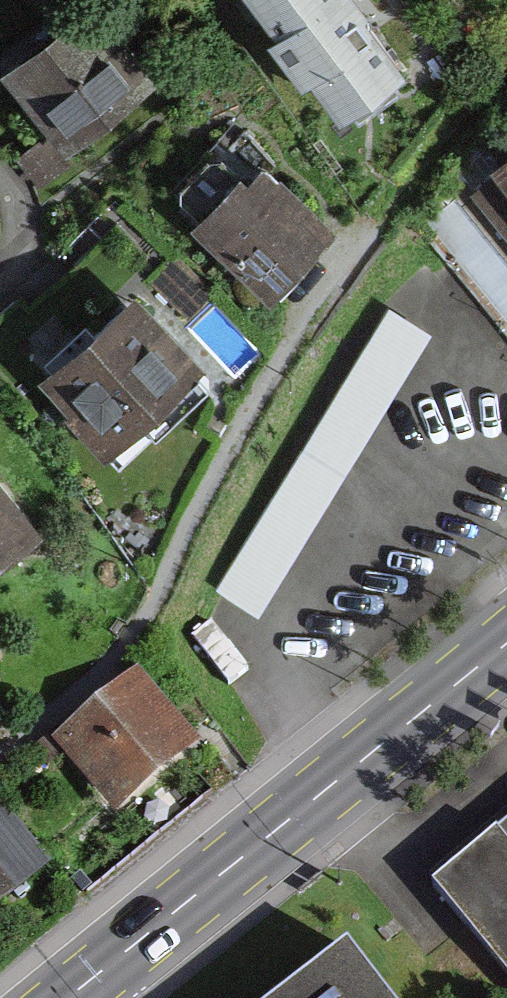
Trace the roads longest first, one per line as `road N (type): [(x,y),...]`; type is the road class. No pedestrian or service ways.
road 1 (primary): [(506,643),(68,997)]

